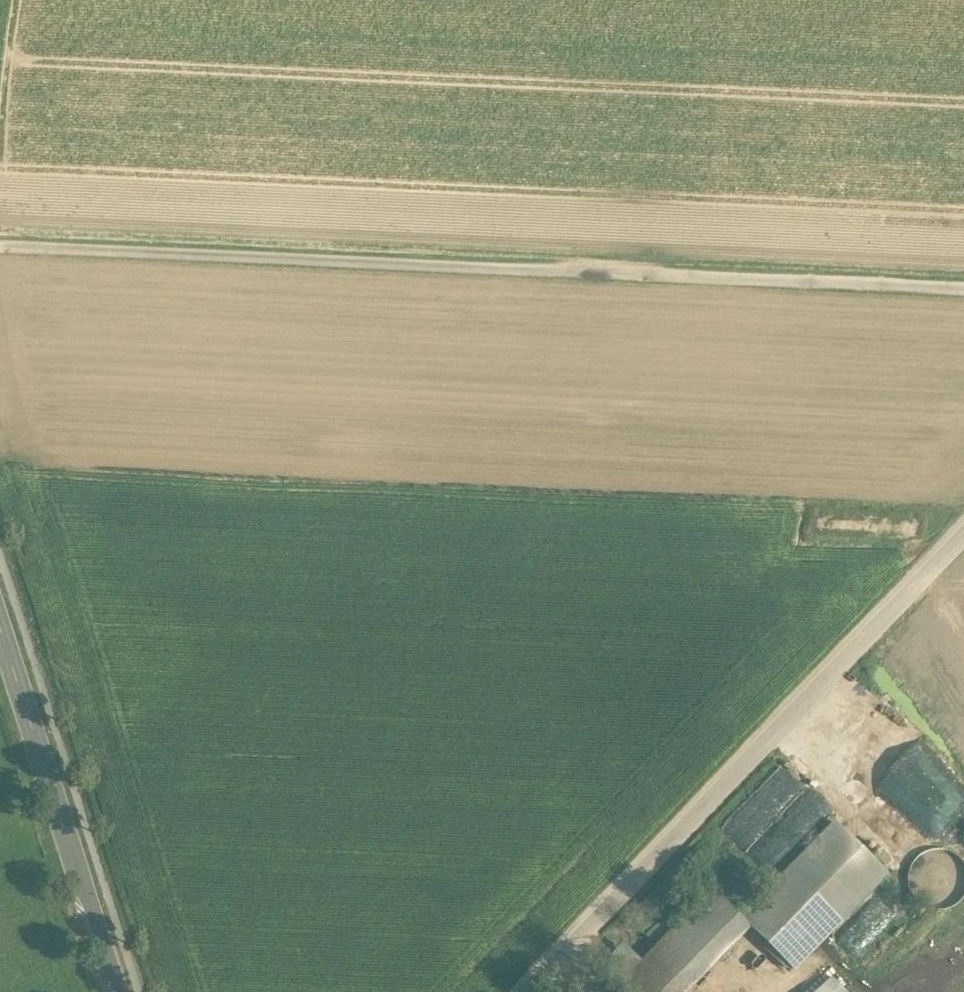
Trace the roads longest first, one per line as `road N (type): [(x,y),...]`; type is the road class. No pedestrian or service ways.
road 1 (track): [(0,249),(963,288)]
road 2 (tertiary): [(528,991),(963,534)]
road 3 (secondary): [(116,991),(0,606)]

